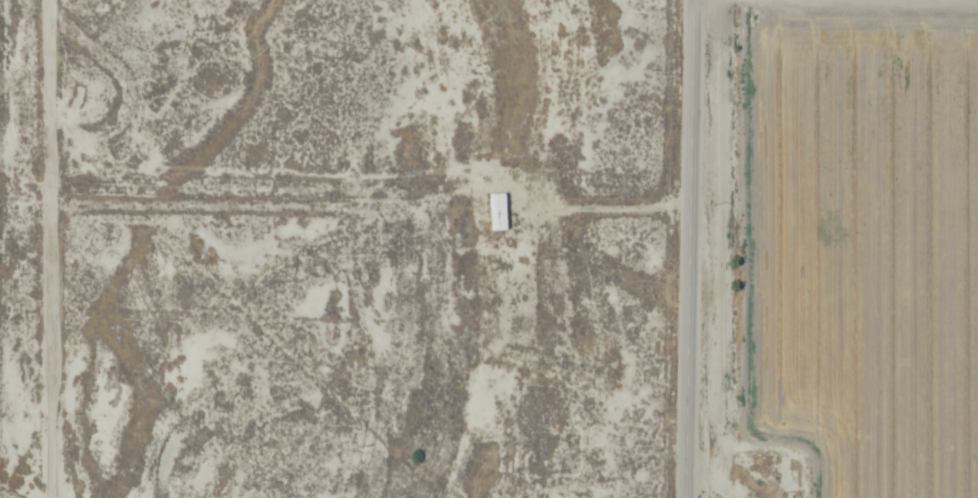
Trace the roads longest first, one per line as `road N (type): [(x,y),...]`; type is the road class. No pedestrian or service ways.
road 1 (track): [(0,210),(693,210)]
road 2 (secondary): [(690,497),(694,0)]
road 3 (track): [(52,497),(54,0)]
road 4 (track): [(694,5),(977,6)]

